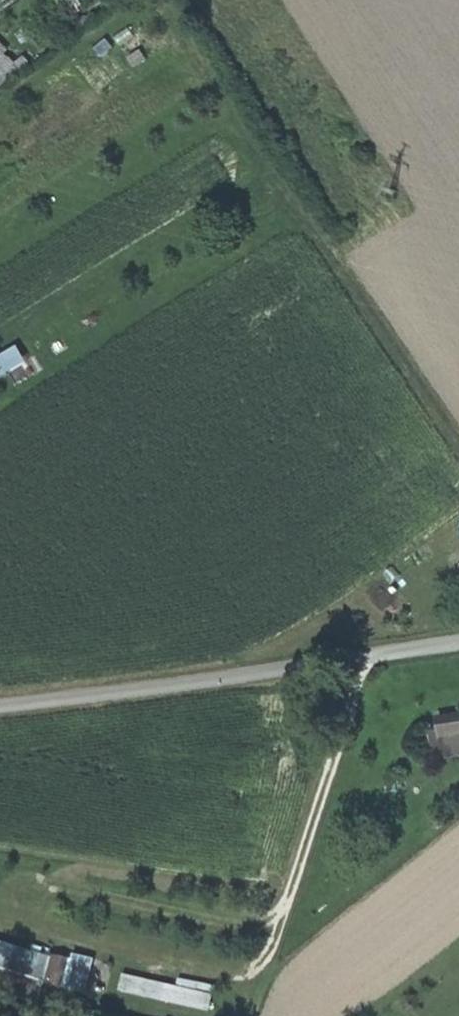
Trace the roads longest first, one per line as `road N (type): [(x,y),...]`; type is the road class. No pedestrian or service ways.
road 1 (track): [(458,431),(177,0)]
road 2 (track): [(458,644),(0,705)]

